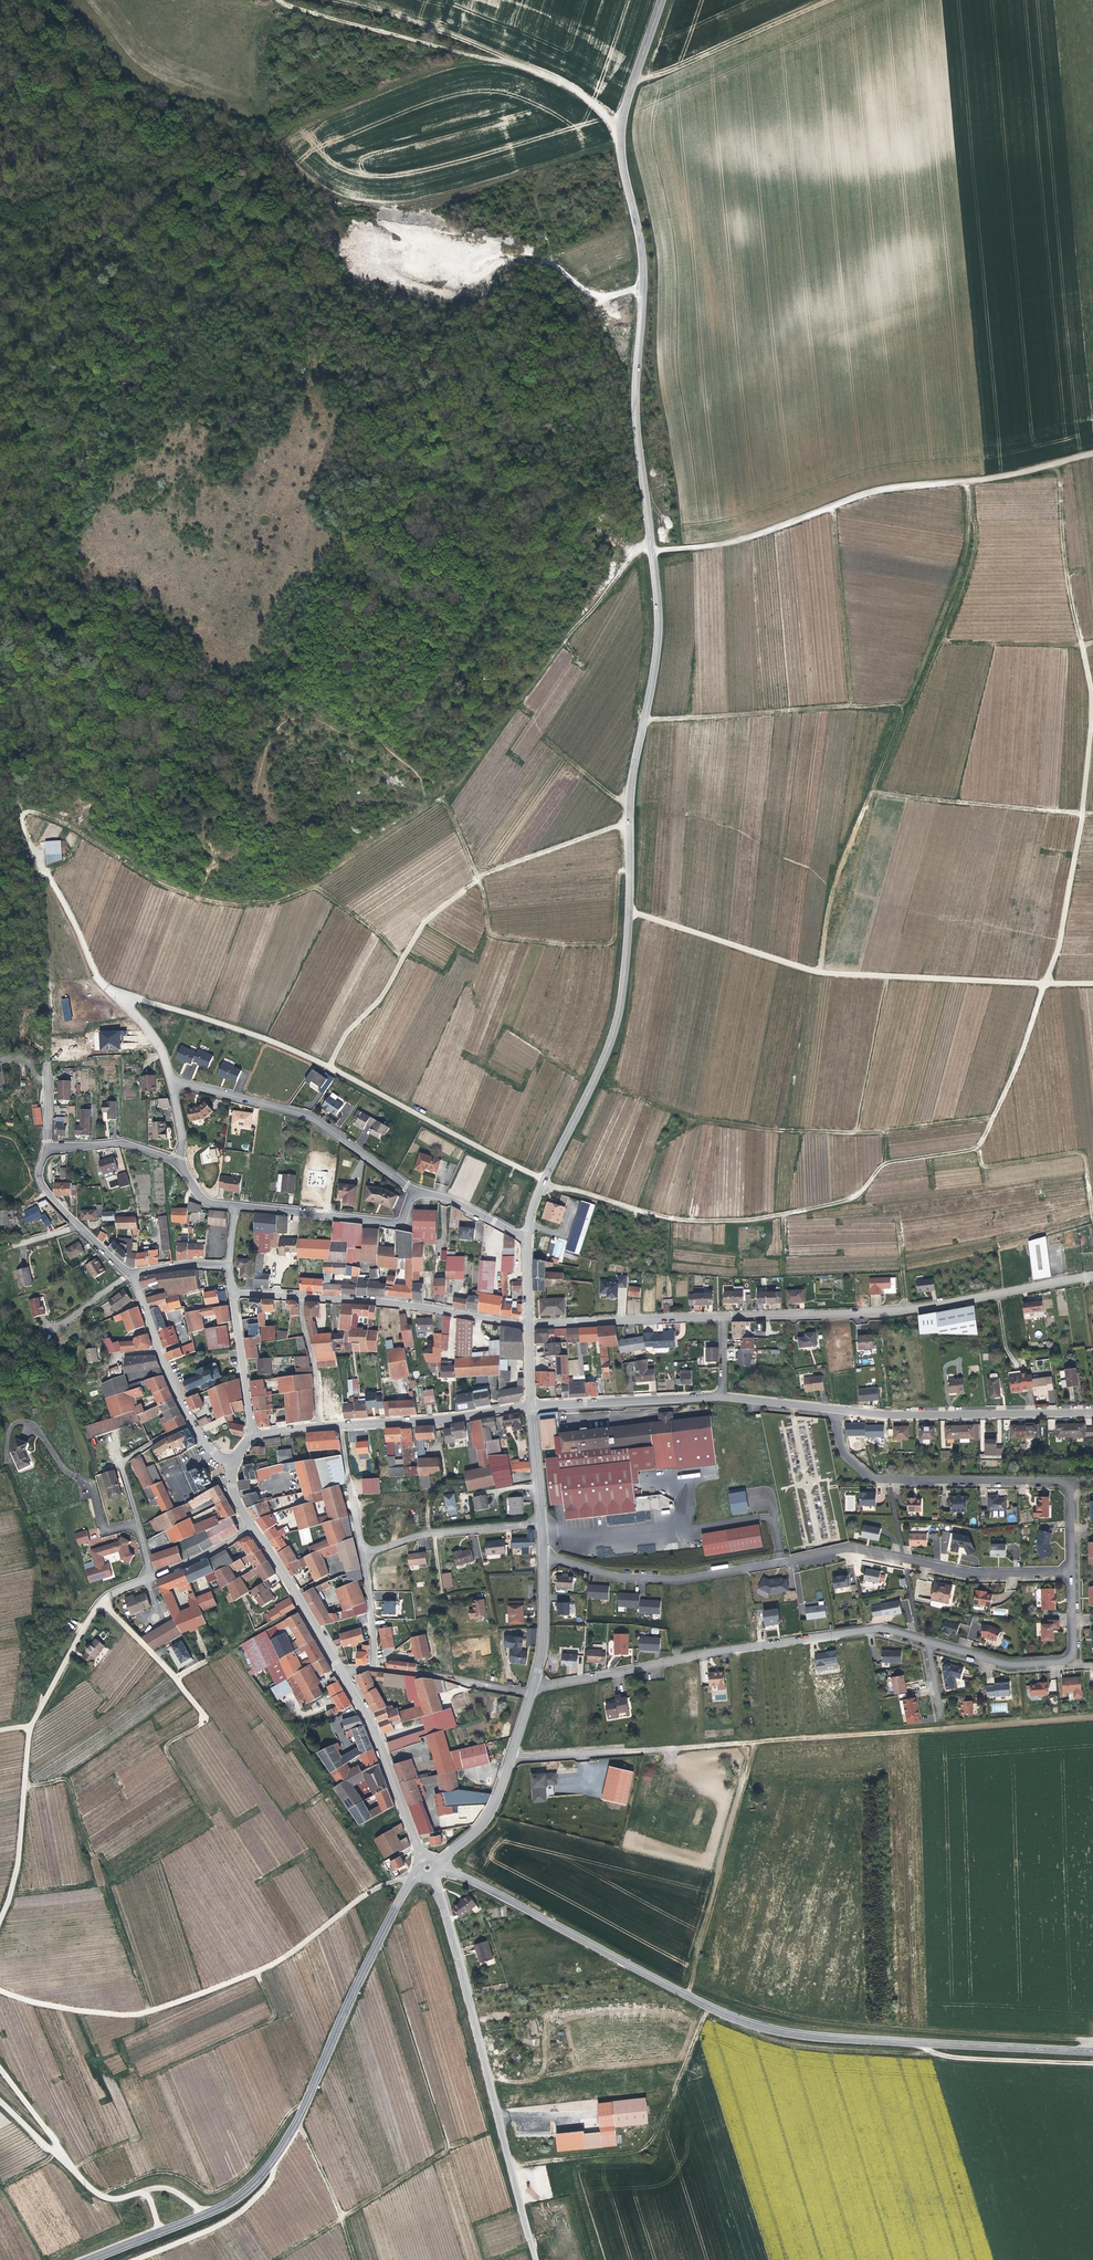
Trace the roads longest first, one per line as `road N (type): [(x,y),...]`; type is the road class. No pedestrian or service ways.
road 1 (tertiary): [(628,910),(630,795),(658,617),(633,400),(642,261),(619,135),(662,0)]
road 2 (track): [(650,539),(444,800),(278,903),(214,898),(149,876),(69,829),(23,812),(20,821)]
road 3 (tertiary): [(1092,2050),(757,2027),(437,1869)]
road 4 (track): [(1045,983),(976,1148),(886,1163),(851,1200),(776,1216),(681,1221),(619,1203)]
road 5 (residential): [(542,1556),(625,1579),(683,1579),(850,1549),(976,1574),(1071,1573)]
road 6 (track): [(815,972),(869,794),(967,537),(966,481)]
road 7 (track): [(626,1749),(1092,1720)]
road 8 (track): [(119,1000),(189,1015),(328,1066),(541,1182)]
road 9 (track): [(1092,453),(966,481),(877,489),(747,537),(652,552)]
road 10 (unclassified): [(0,1991),(60,2007),(149,2013),(281,1960),(374,1888),(396,1879),(408,1884)]
road 11 (unclassified): [(1045,983),(815,972),(628,910)]
road 12 (track): [(328,1066),(423,924),(477,878),(629,820)]
road 13 (residential): [(532,1689),(881,1629),(928,1643)]
road 14 (tertiary): [(408,1884),(287,2140),(255,2183),(202,2215)]
road 15 (residential): [(724,1319),(906,1312),(1092,1276)]
road 16 (track): [(620,122),(535,70),(281,0)]
road 17 (unclassified): [(1081,642),(1090,718),(1082,811),(1045,983)]
road 18 (unclassified): [(536,2259),(461,1975)]
road 19 (tertiary): [(541,1182),(607,1051),(628,910)]
road 20 (track): [(707,2006),(641,2148),(511,2167)]
road 21 (residential): [(1067,1482),(873,1480),(843,1452),(834,1409)]
road 22 (residential): [(171,1085),(310,1116),(415,1192)]
road 23 (track): [(753,1740),(687,1995)]
road 24 (track): [(905,702),(644,719)]
road 25 (residential): [(1092,1412),(834,1409)]
road 26 (residential): [(103,1601),(176,1678),(304,1607)]
road 27 (residential): [(928,1643),(1009,1665),(1068,1660),(1071,1573)]
road 28 (residential): [(137,1523),(102,1533),(92,1485),(63,1470),(29,1423),(9,1428),(5,1461)]
road 29 (residential): [(302,1297),(403,1303),(528,1325)]
road 30 (track): [(1092,811),(869,794)]
road 31 (track): [(824,0),(634,79)]
road 32 (tertiary): [(422,1858),(374,1732),(341,1671)]
road 33 (residential): [(233,1208),(396,1223),(415,1192)]
road 34 (residential): [(528,1325),(724,1319)]
road 35 (track): [(1092,641),(1081,642),(1064,579),(1056,463)]
road 36 (unclassified): [(0,1916),(17,1863),(29,1727)]
road 37 (residential): [(722,1400),(530,1406)]
road 38 (tertiary): [(340,1426),(530,1406)]
road 39 (track): [(128,2259),(216,2227),(265,2187),(272,2160)]
road 40 (residential): [(362,1559),(421,1533),(540,1524)]
road 41 (track): [(511,62),(434,27),(339,0)]
road 42 (track): [(20,821),(102,983)]
road 43 (track): [(976,1148),(989,1165),(1079,1153),(1092,1219)]
road 44 (track): [(1092,2064),(937,2054),(923,2043)]
road 45 (residential): [(530,1696),(375,1671)]
road 46 (track): [(295,2123),(355,2259)]
road 47 (residential): [(193,1425),(121,1465),(137,1523)]
road 48 (residential): [(47,1150),(121,1143),(181,1162)]
road 49 (residential): [(340,1426),(362,1559)]
road 50 (residential): [(252,1436),(234,1303)]
road 51 (residential): [(437,1864),(487,1820),(510,1757)]
road 52 (residential): [(532,1689),(542,1556)]
road 53 (residential): [(302,1297),(318,1428)]
road 54 (residential): [(102,983),(150,1035),(171,1085)]
road 55 (residential): [(415,1192),(463,1204),(527,1239)]

